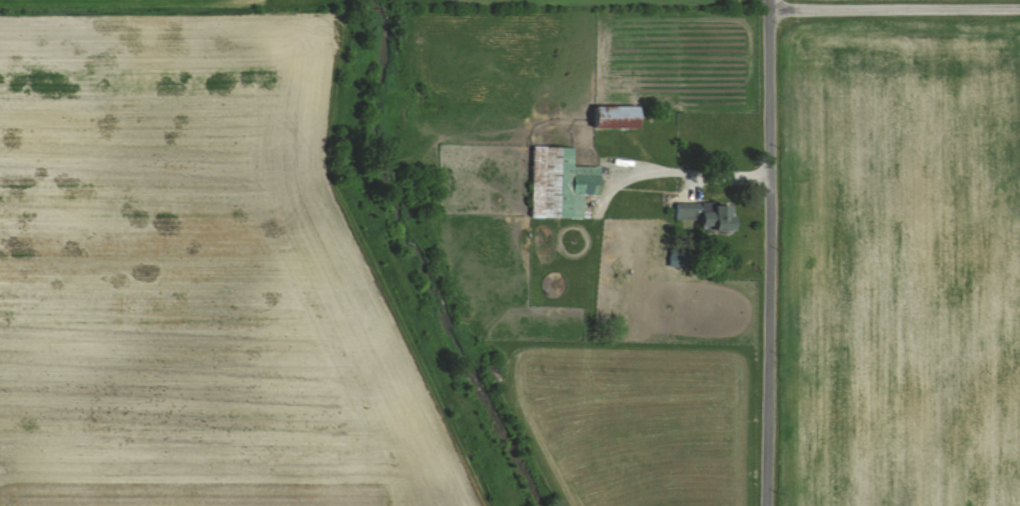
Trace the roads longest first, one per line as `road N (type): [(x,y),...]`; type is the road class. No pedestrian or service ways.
road 1 (residential): [(769,0),(767,505)]
road 2 (residential): [(769,10),(1019,10)]

